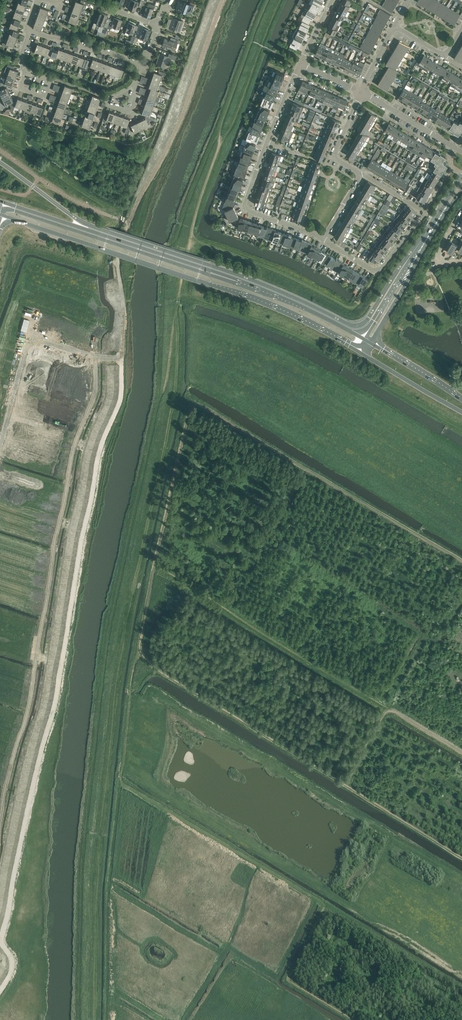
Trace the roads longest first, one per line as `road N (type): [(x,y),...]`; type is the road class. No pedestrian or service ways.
road 1 (secondary): [(4,216),(272,305),(357,350)]
road 2 (secondary): [(302,305),(0,200)]
road 3 (secondary): [(302,305),(2,209)]
road 4 (residential): [(324,238),(243,209),(301,65)]
road 5 (residential): [(378,273),(426,212),(362,175)]
road 6 (residential): [(141,65),(27,30)]

